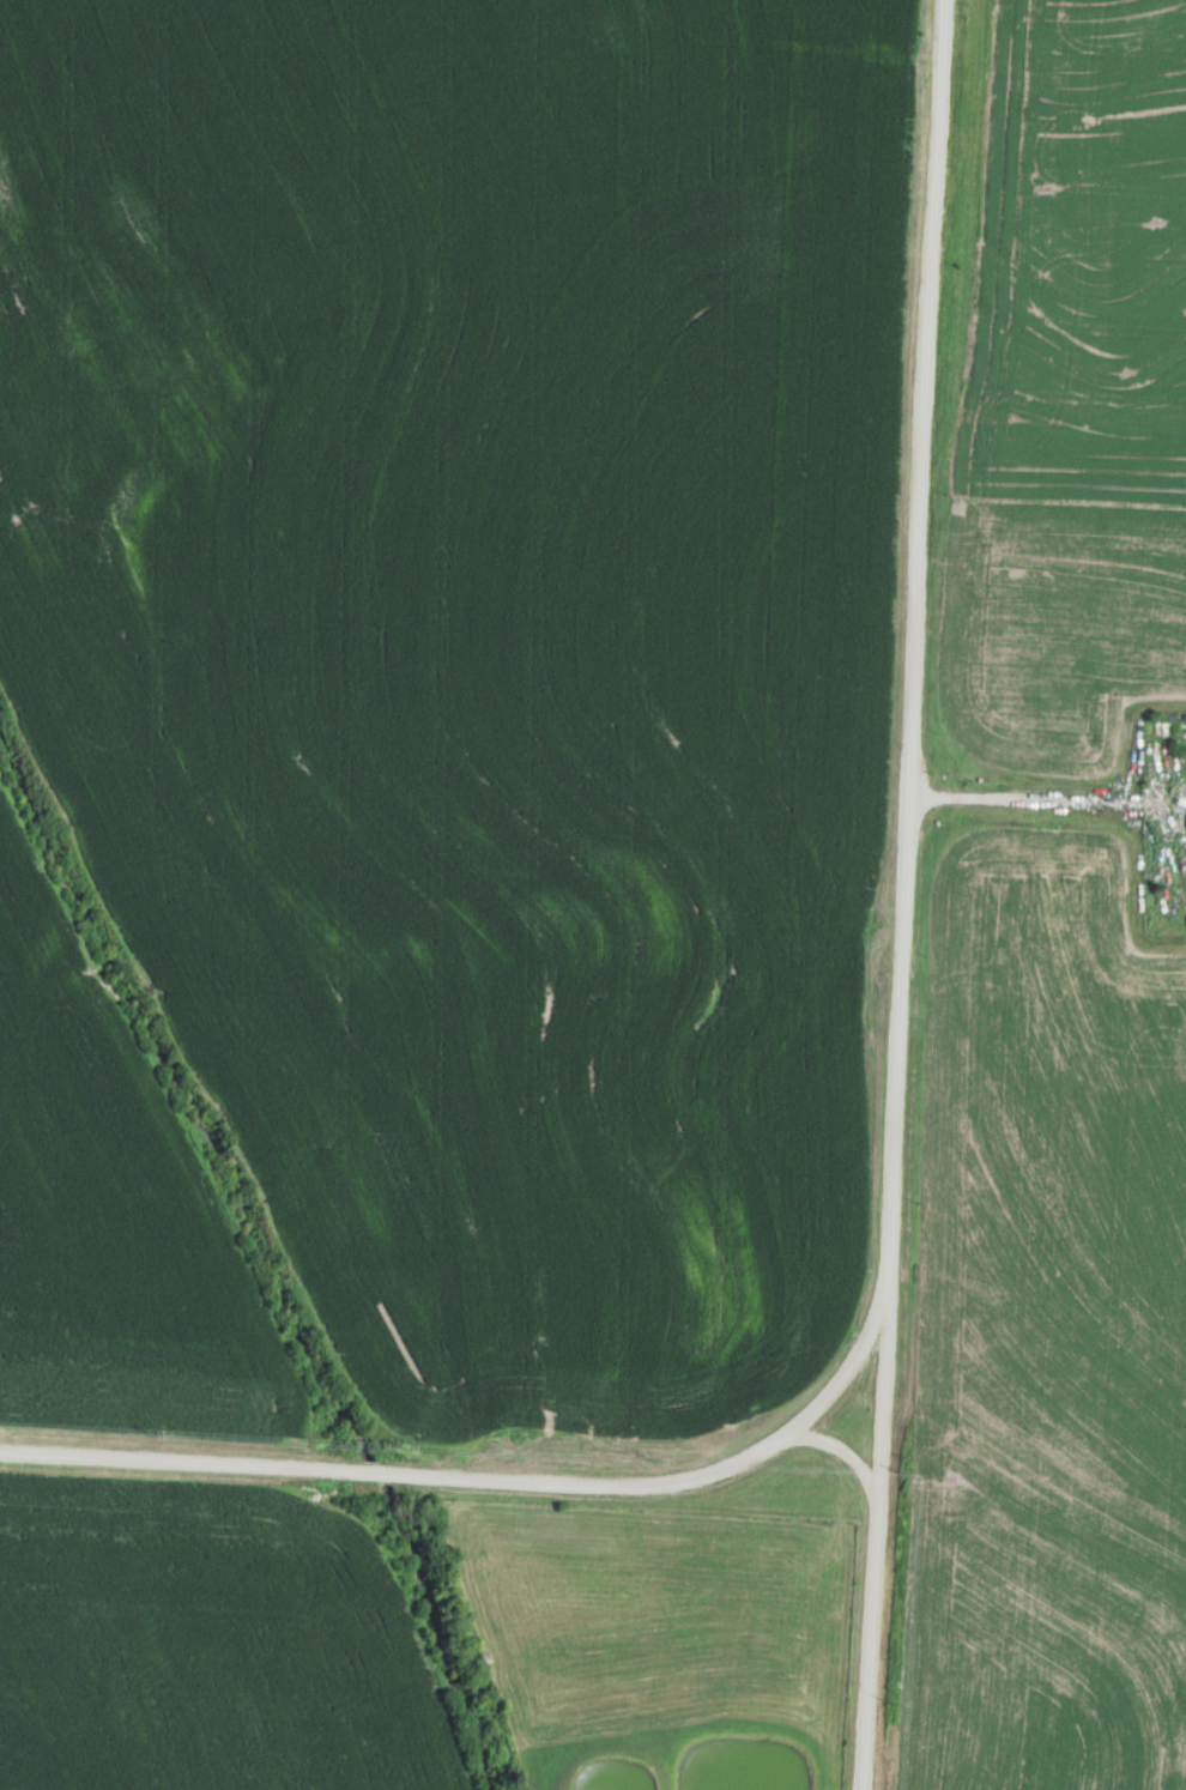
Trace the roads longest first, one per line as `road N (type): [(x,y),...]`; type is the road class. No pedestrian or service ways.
road 1 (residential): [(947,0),(891,1256),(882,1325),(870,1789)]
road 2 (residential): [(0,1450),(278,1470),(678,1483),(768,1451),(805,1422),(882,1325)]
road 3 (residential): [(785,1437),(842,1452),(881,1504)]

